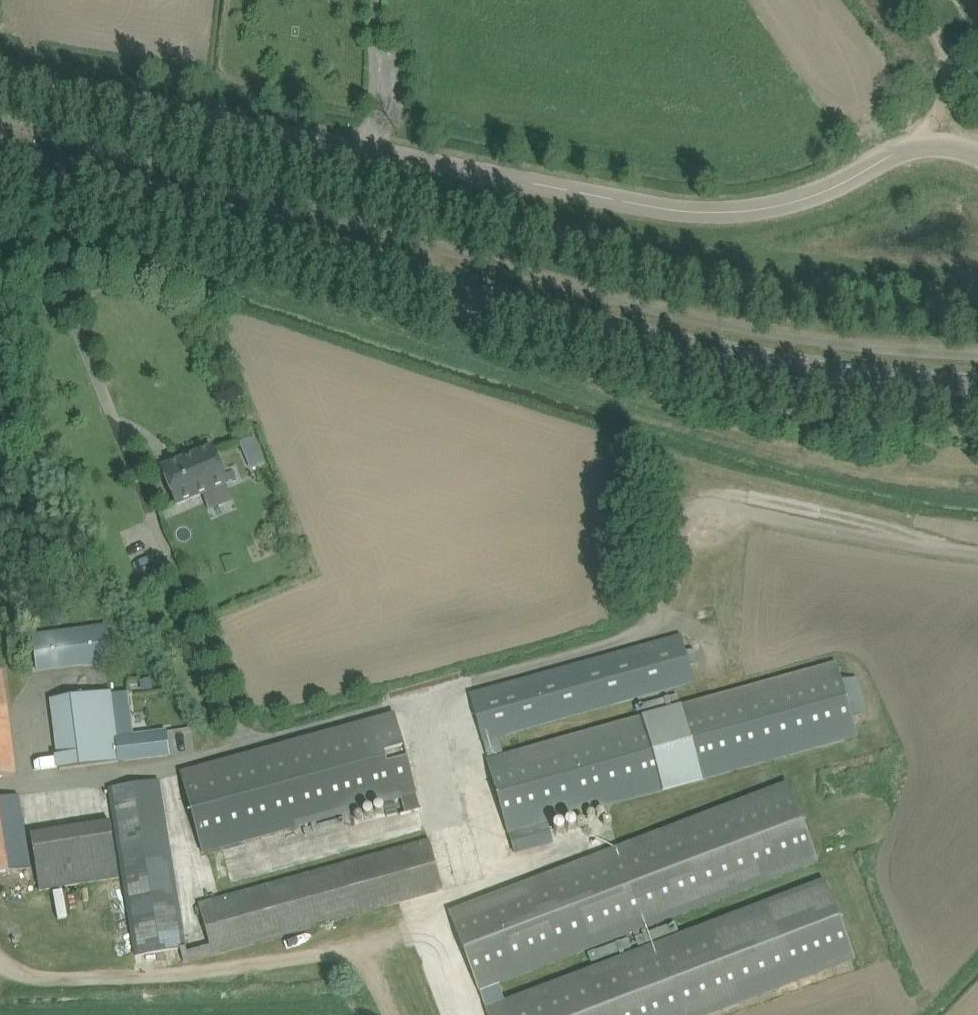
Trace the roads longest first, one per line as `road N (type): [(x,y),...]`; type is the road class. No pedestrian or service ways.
road 1 (tertiary): [(977,383),(789,366),(631,332),(0,150)]
road 2 (unclassified): [(977,153),(913,143),(835,190),(766,211),(672,210),(0,78)]
road 3 (residential): [(0,955),(33,976),(199,974),(349,957),(444,912)]

